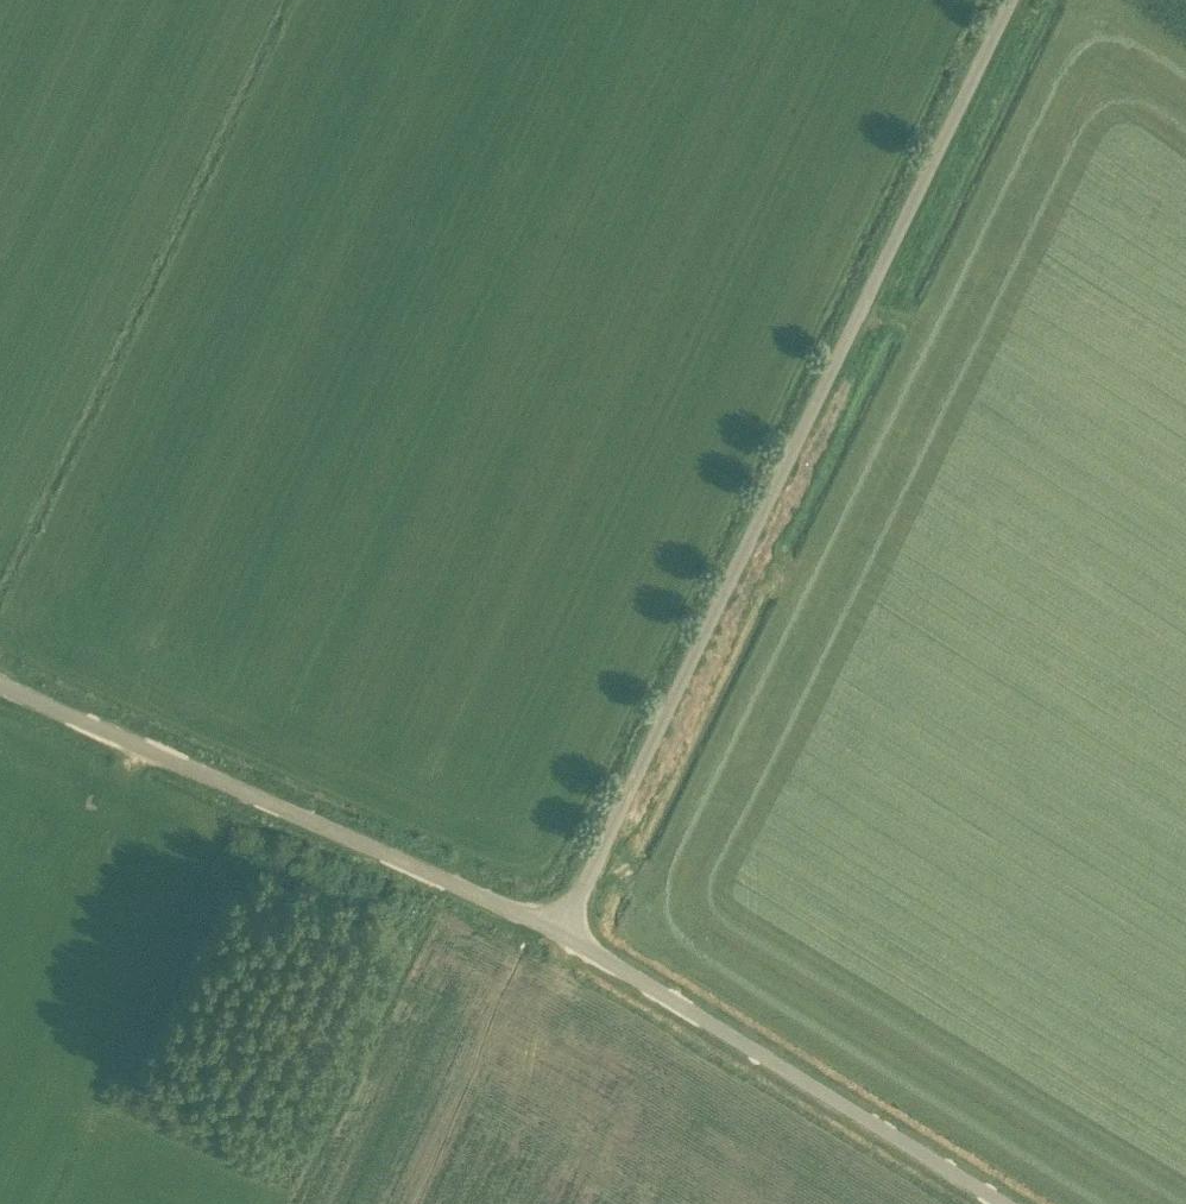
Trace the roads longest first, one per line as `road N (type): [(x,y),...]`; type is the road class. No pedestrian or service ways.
road 1 (unclassified): [(566,926),(1010,0)]
road 2 (unclassified): [(566,926),(0,677)]
road 3 (unclassified): [(1018,1203),(566,926)]

